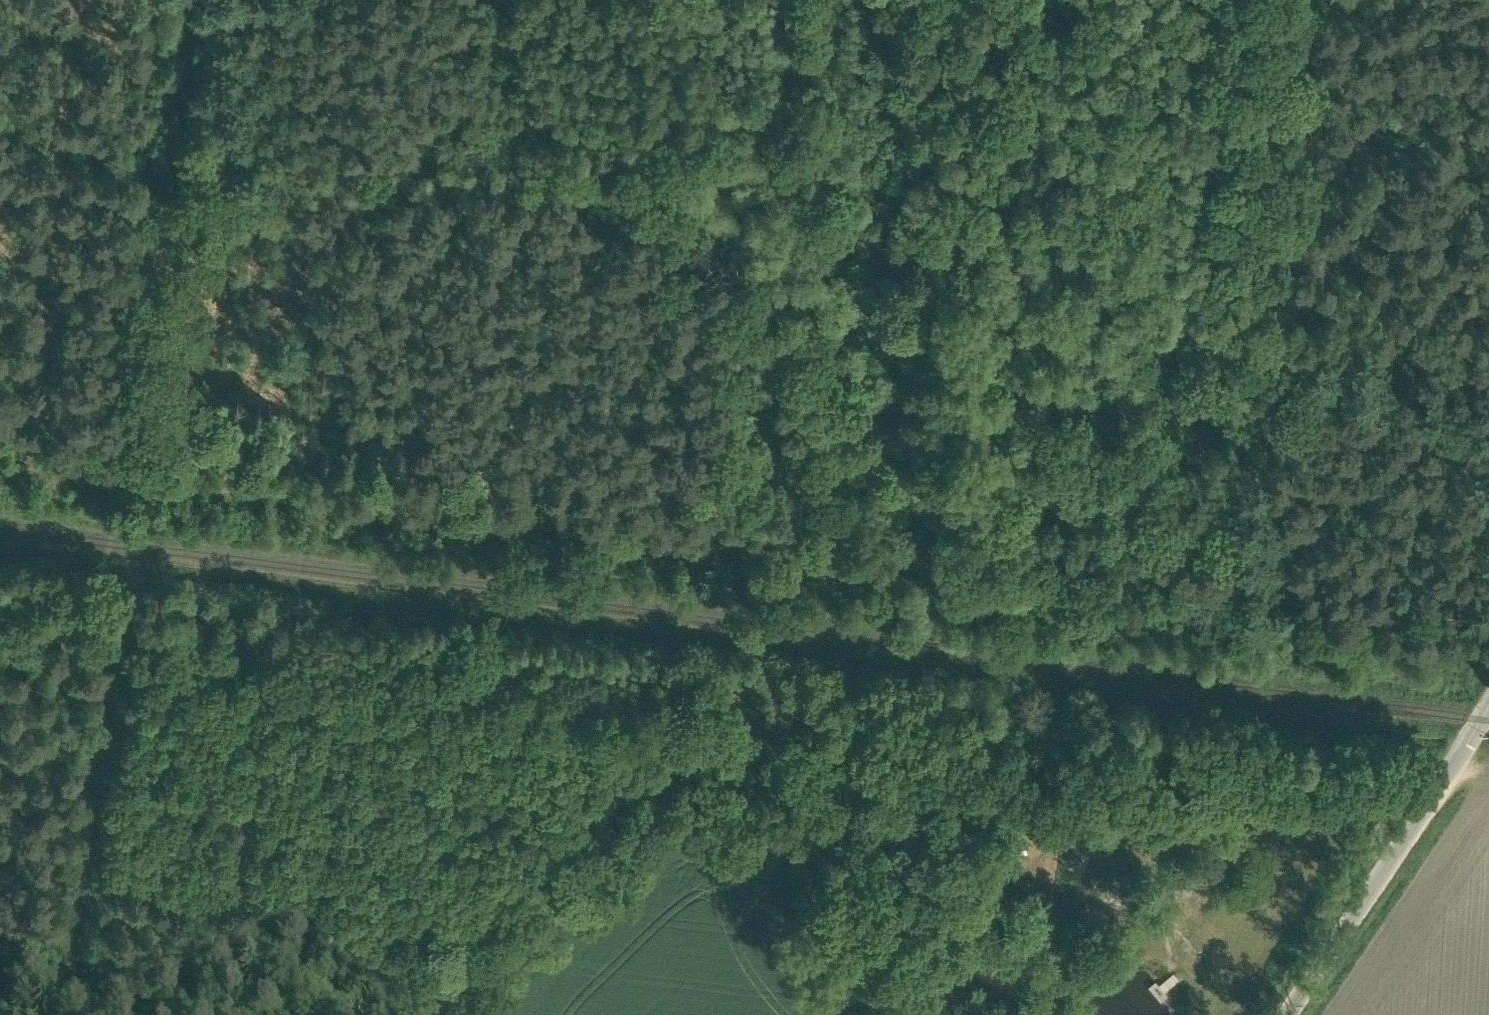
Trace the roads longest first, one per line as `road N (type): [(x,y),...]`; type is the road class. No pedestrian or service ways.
road 1 (track): [(67,1014),(117,586)]
road 2 (unclassified): [(1288,1014),(1488,704)]

